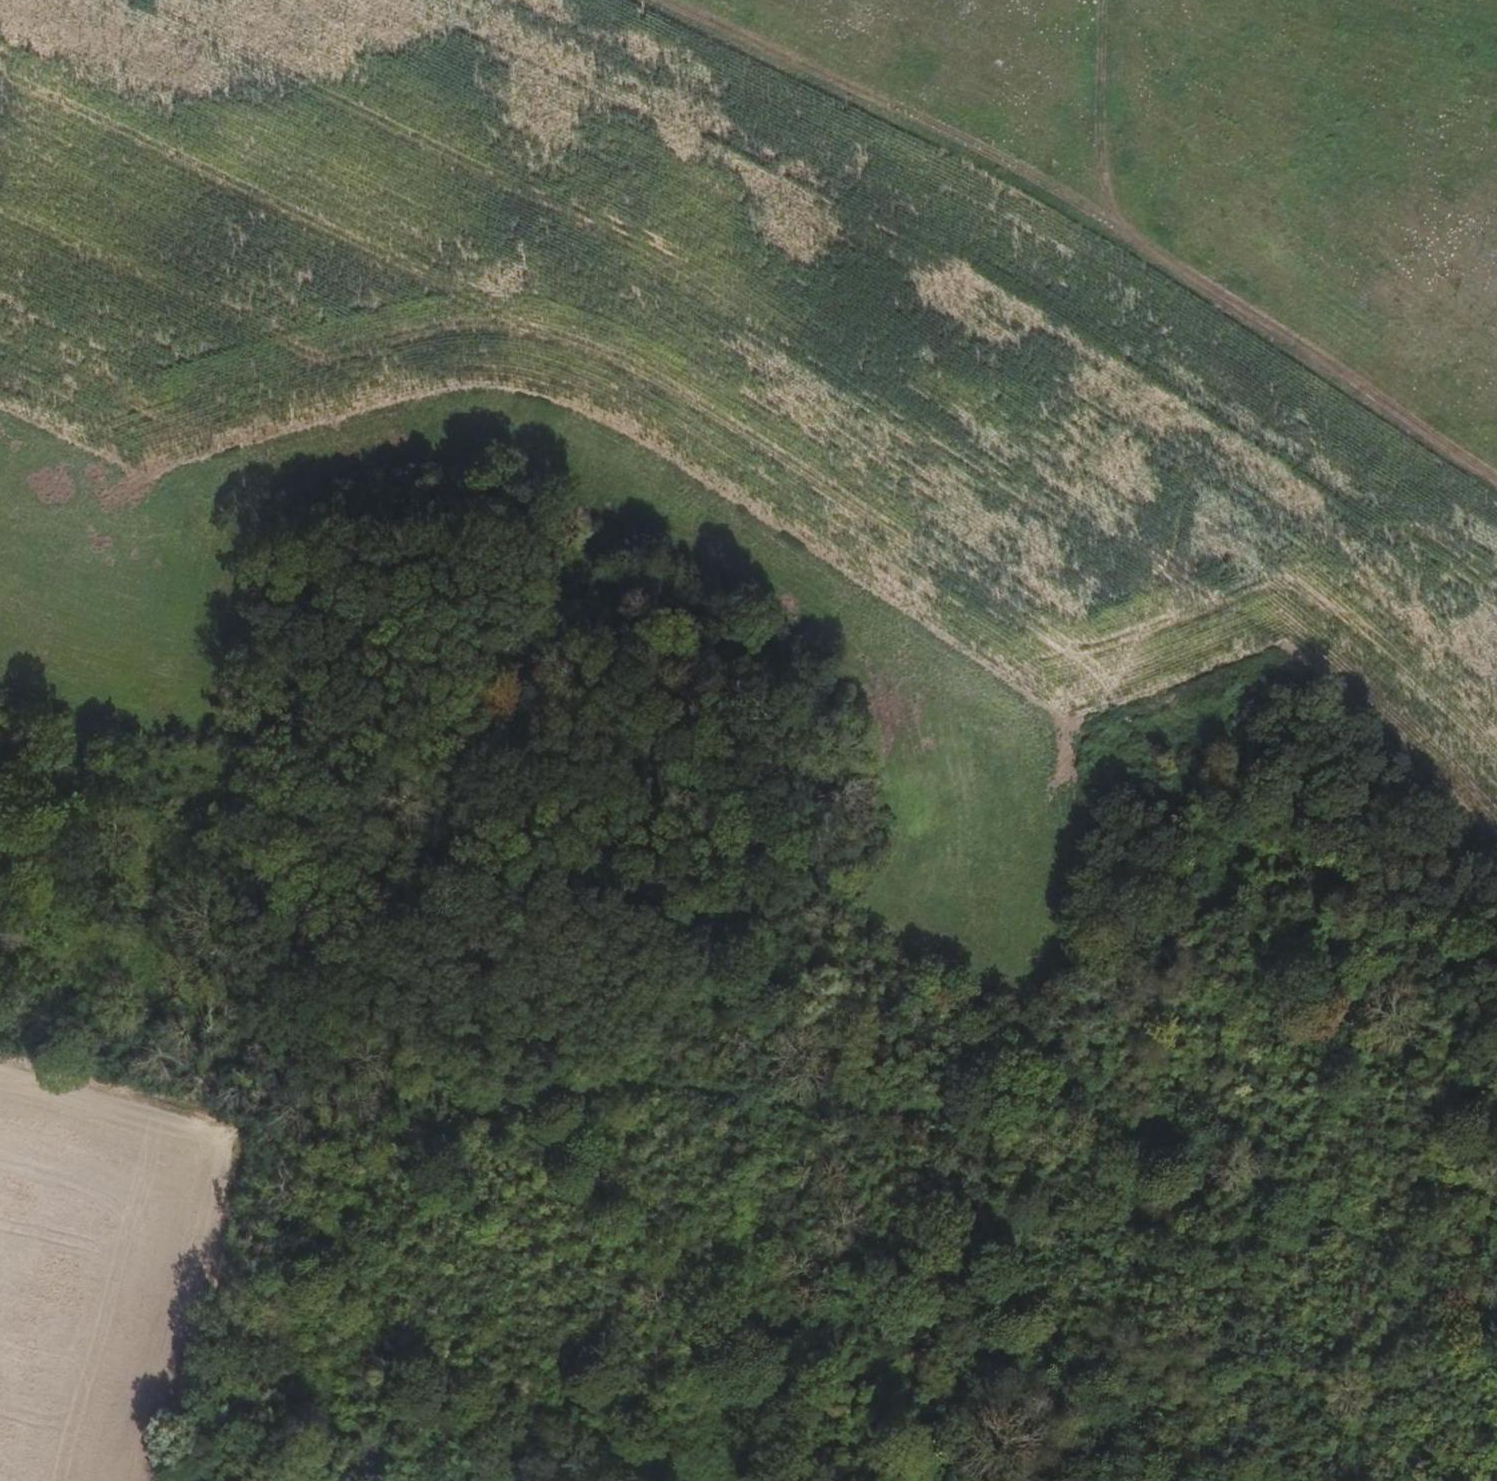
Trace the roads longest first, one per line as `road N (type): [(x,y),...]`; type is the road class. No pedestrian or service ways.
road 1 (track): [(1496,471),(1119,213),(1108,0)]

